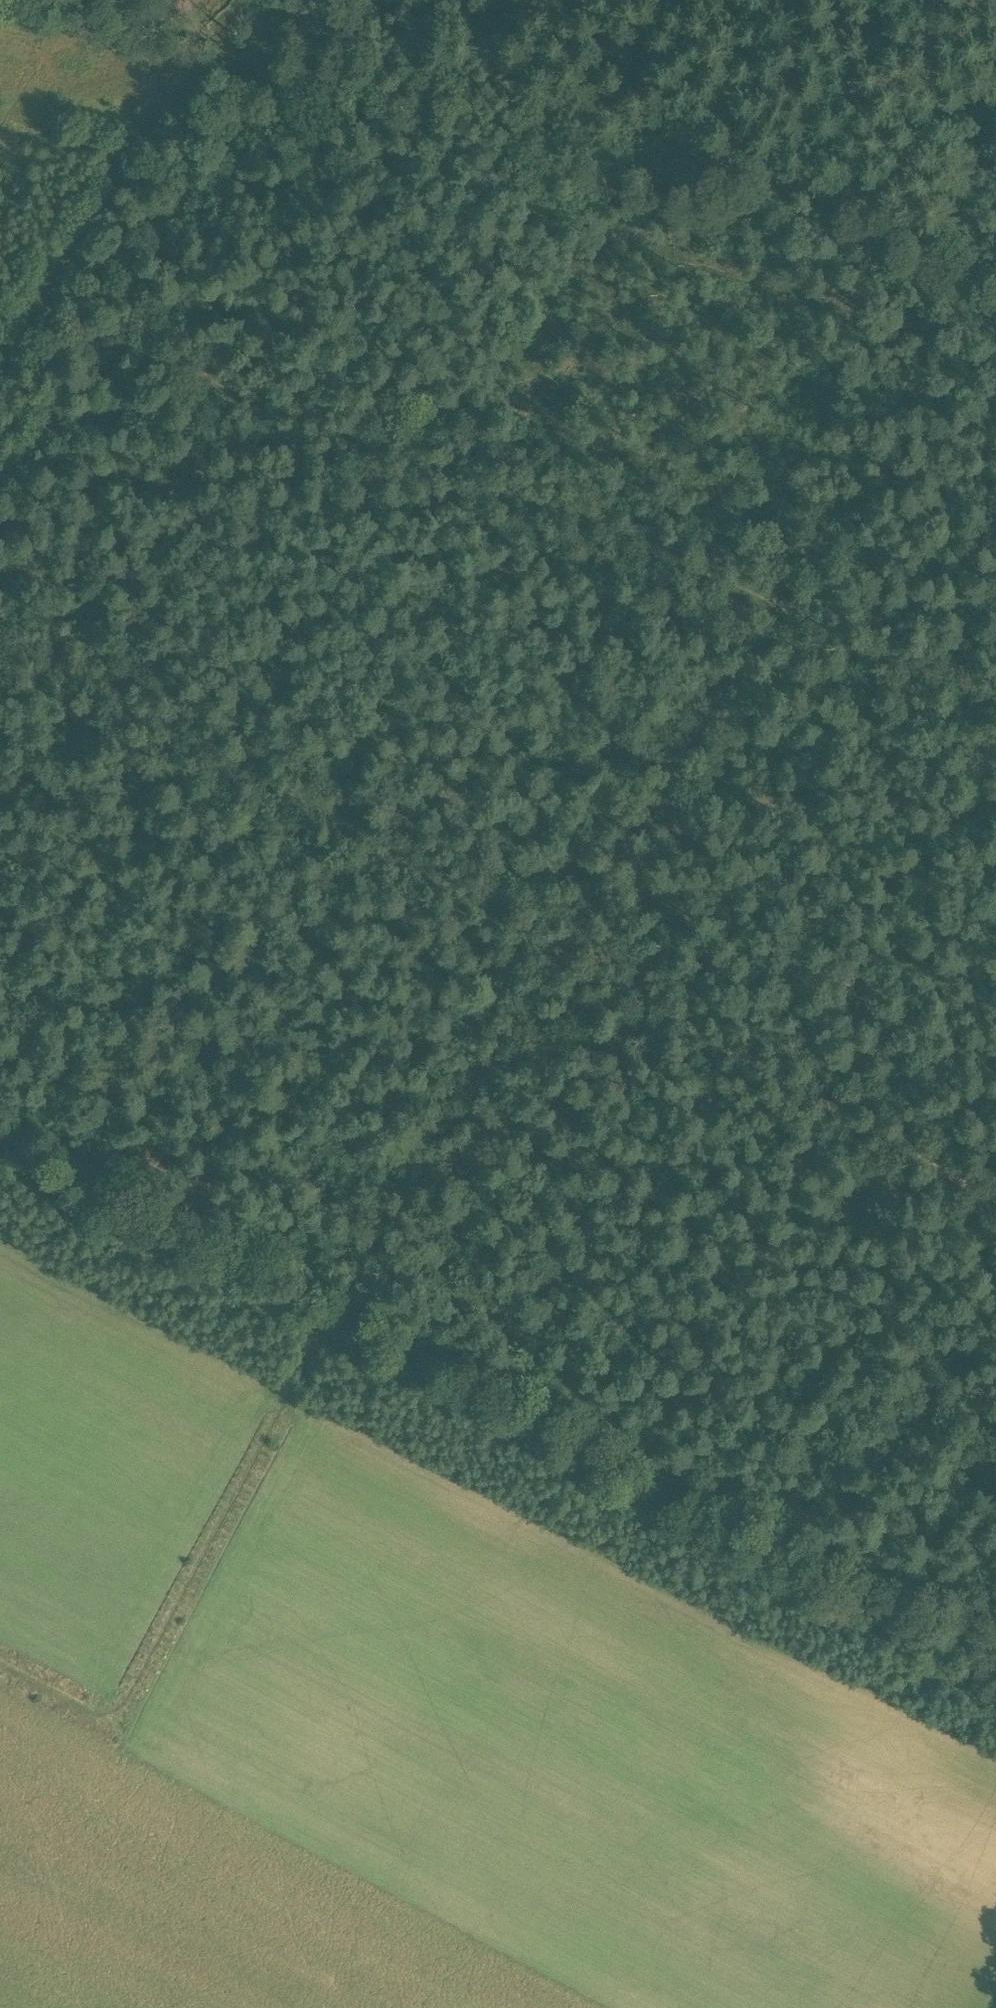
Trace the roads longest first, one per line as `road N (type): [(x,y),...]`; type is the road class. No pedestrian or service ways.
road 1 (track): [(962,223),(967,256),(948,312),(344,1297)]
road 2 (track): [(0,630),(995,1199)]
road 3 (track): [(40,305),(248,399),(483,482),(995,700)]
road 4 (track): [(270,25),(703,143),(894,220),(995,222)]
road 5 (track): [(344,1297),(995,1641)]
road 6 (track): [(0,1110),(344,1297)]
road 7 (track): [(40,305),(164,102),(270,25)]

